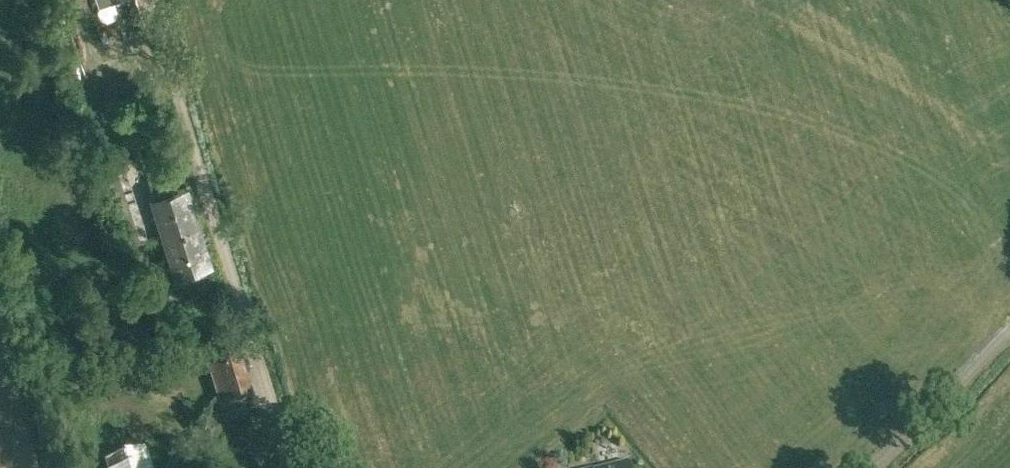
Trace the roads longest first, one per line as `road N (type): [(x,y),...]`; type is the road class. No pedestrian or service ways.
road 1 (residential): [(297,467),(155,0)]
road 2 (track): [(870,467),(1009,333)]

